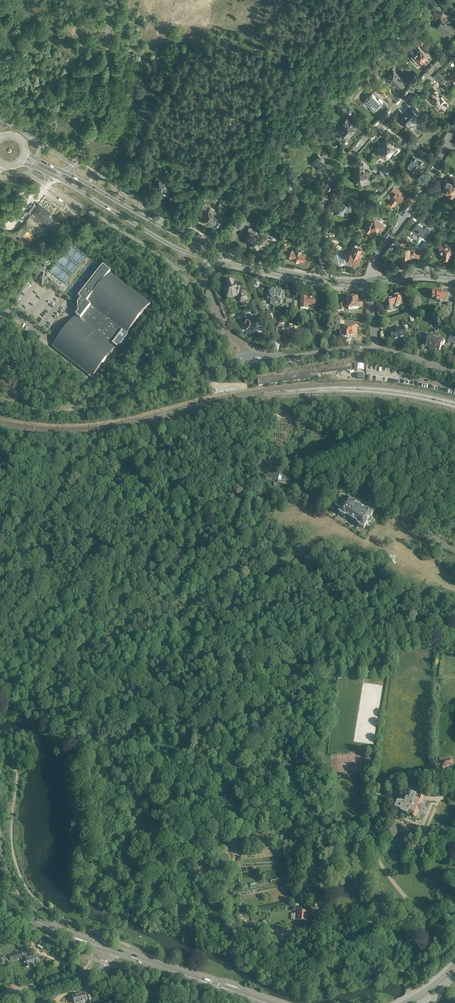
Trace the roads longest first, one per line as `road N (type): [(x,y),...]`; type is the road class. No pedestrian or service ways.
road 1 (track): [(355,460),(308,474),(264,461),(193,465),(150,486),(118,489),(89,530),(97,550),(82,644),(71,658),(33,671),(39,726),(60,739),(82,732),(121,672),(156,662),(197,610),(232,602),(329,624),(360,606),(409,606),(445,544)]
road 2 (track): [(236,941),(267,950),(285,931),(328,927),(306,884),(308,834),(270,811),(259,782),(220,742),(130,738),(116,755),(120,783),(109,814),(125,852),(122,892),(174,901)]
road 3 (primary): [(20,164),(195,256),(323,284),(370,285)]
road 4 (primary): [(324,279),(205,250),(26,151)]
road 5 (track): [(369,450),(358,437),(306,419),(253,419),(148,454),(118,489)]
road 6 (residential): [(324,279),(325,195),(454,47)]
road 7 (unclassified): [(0,402),(105,411),(248,358)]
road 8 (track): [(122,892),(82,890),(89,837),(79,771),(96,737),(119,749)]
road 9 (track): [(142,488),(209,508),(259,492),(314,505),(308,474)]
road 10 (track): [(192,910),(192,879),(176,850),(178,811),(201,776),(238,766)]
road 11 (track): [(244,769),(303,676),(337,662),(370,663)]
road 12 (residential): [(370,280),(454,125)]
road 13 (track): [(328,927),(342,966),(413,976),(454,938)]
road 14 (secondary): [(270,1002),(109,951)]
road 15 (track): [(97,550),(125,561),(178,560),(222,508)]
road 16 (track): [(393,970),(308,990),(282,976),(267,950)]
road 17 (track): [(295,825),(303,796),(284,758),(303,721),(292,696)]
road 18 (residential): [(248,358),(377,349)]
road 19 (tertiary): [(1,1002),(97,974),(109,951)]
road 20 (secondary): [(109,951),(38,922),(0,891)]

